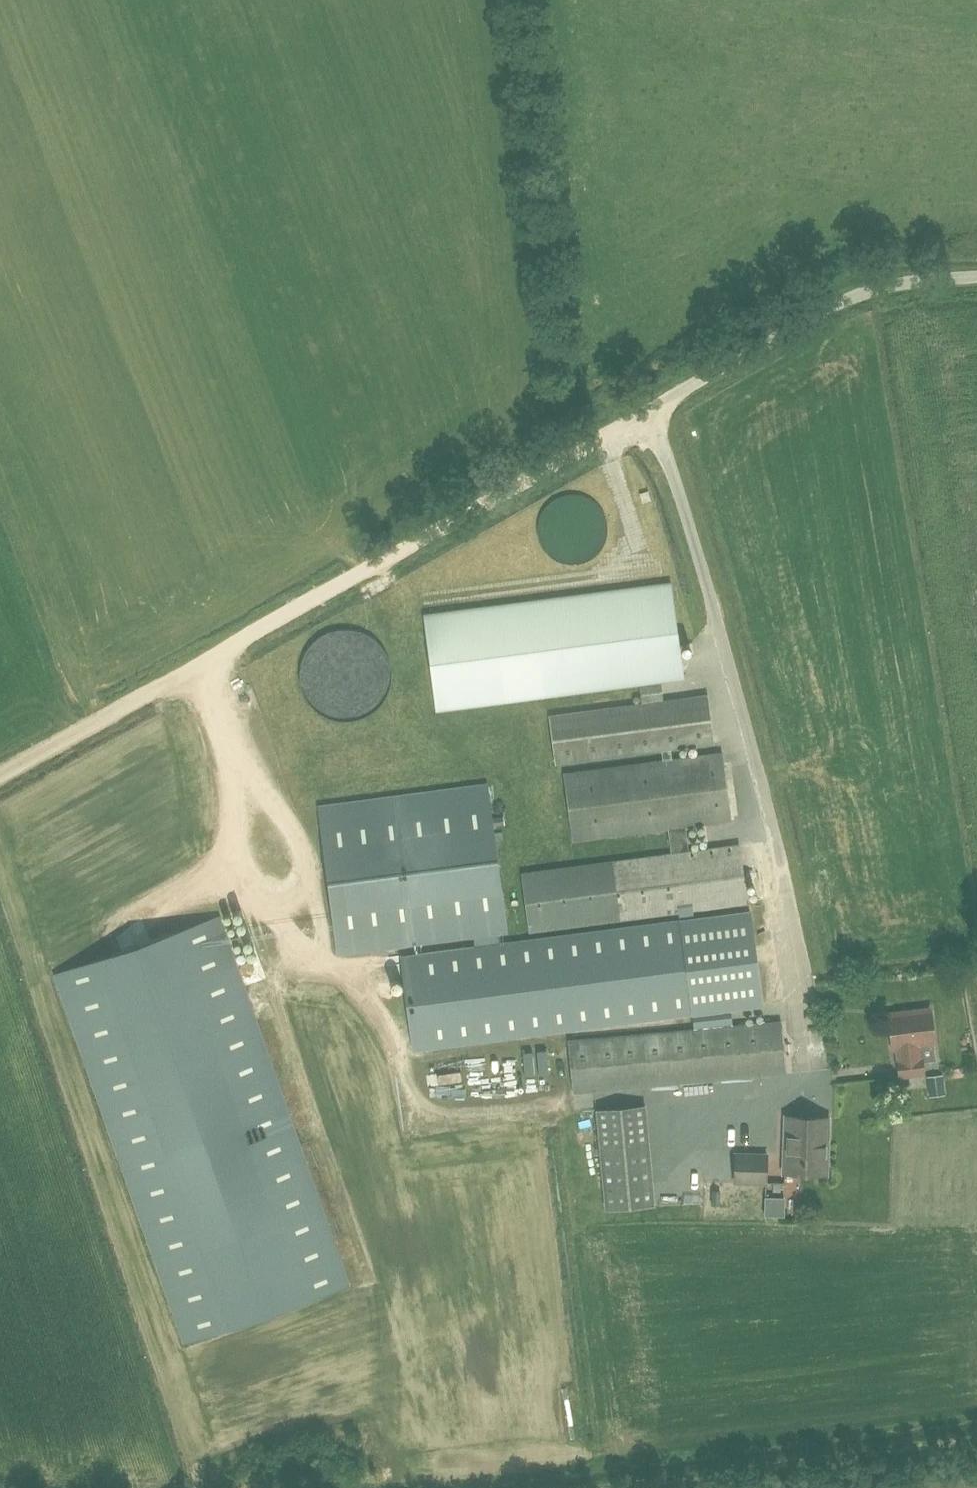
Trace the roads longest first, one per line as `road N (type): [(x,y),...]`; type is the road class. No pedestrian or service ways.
road 1 (track): [(0,774),(608,433)]
road 2 (unclassified): [(608,433),(846,301),(976,277)]

